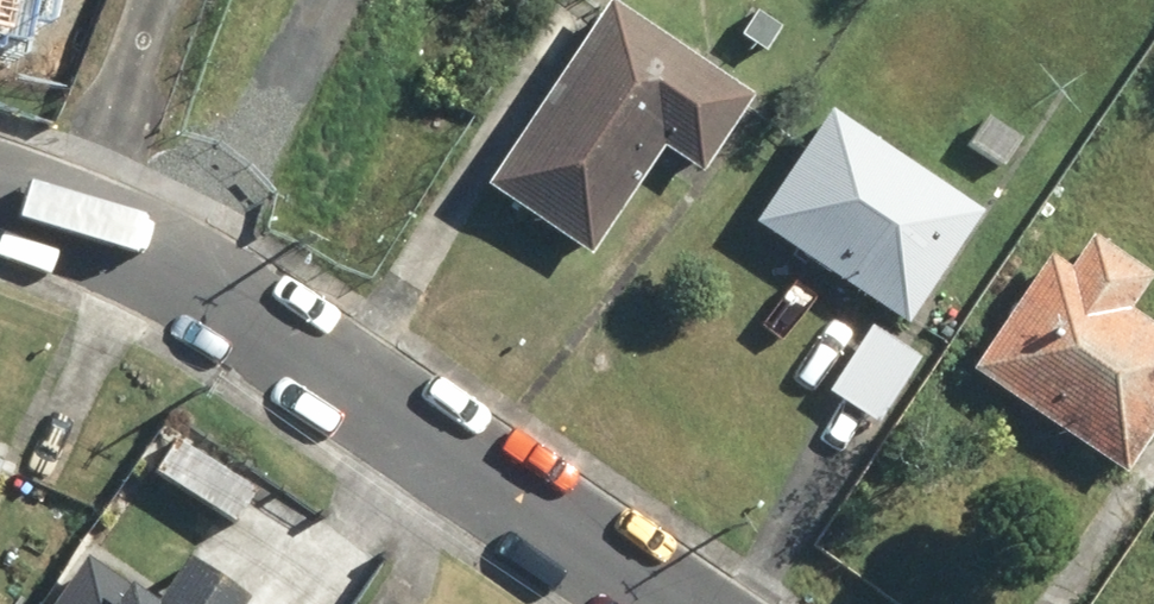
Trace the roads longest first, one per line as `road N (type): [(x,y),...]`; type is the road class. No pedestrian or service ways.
road 1 (residential): [(0,189),(76,218),(217,297),(664,603)]

